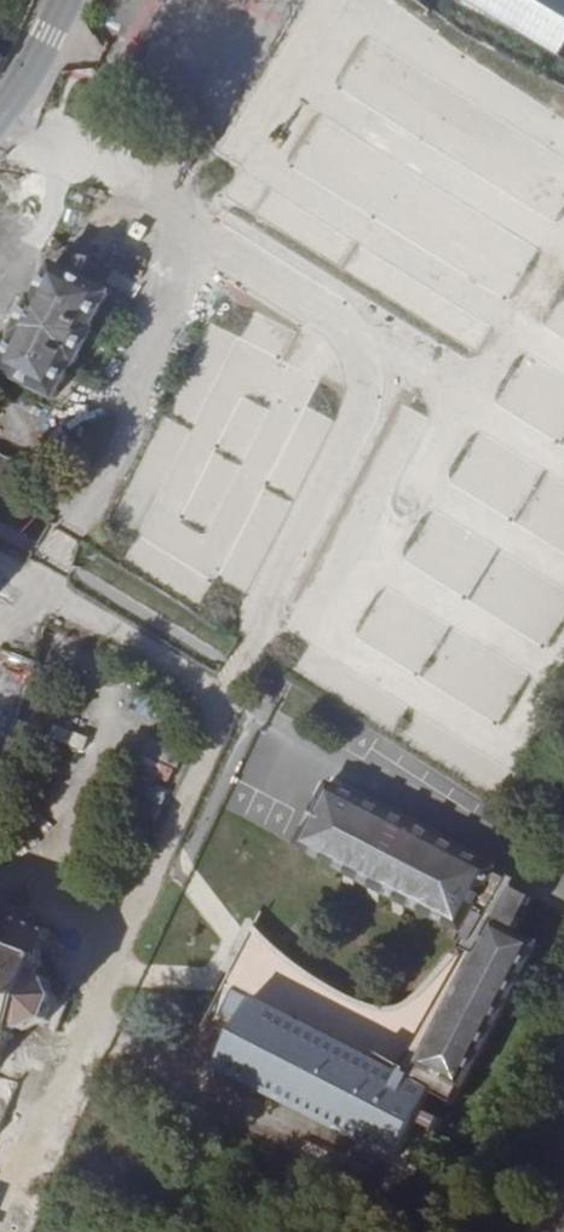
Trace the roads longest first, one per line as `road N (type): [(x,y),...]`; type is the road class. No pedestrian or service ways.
road 1 (track): [(183,660),(208,716),(195,787),(0,1190)]
road 2 (tertiary): [(67,0),(0,117)]

